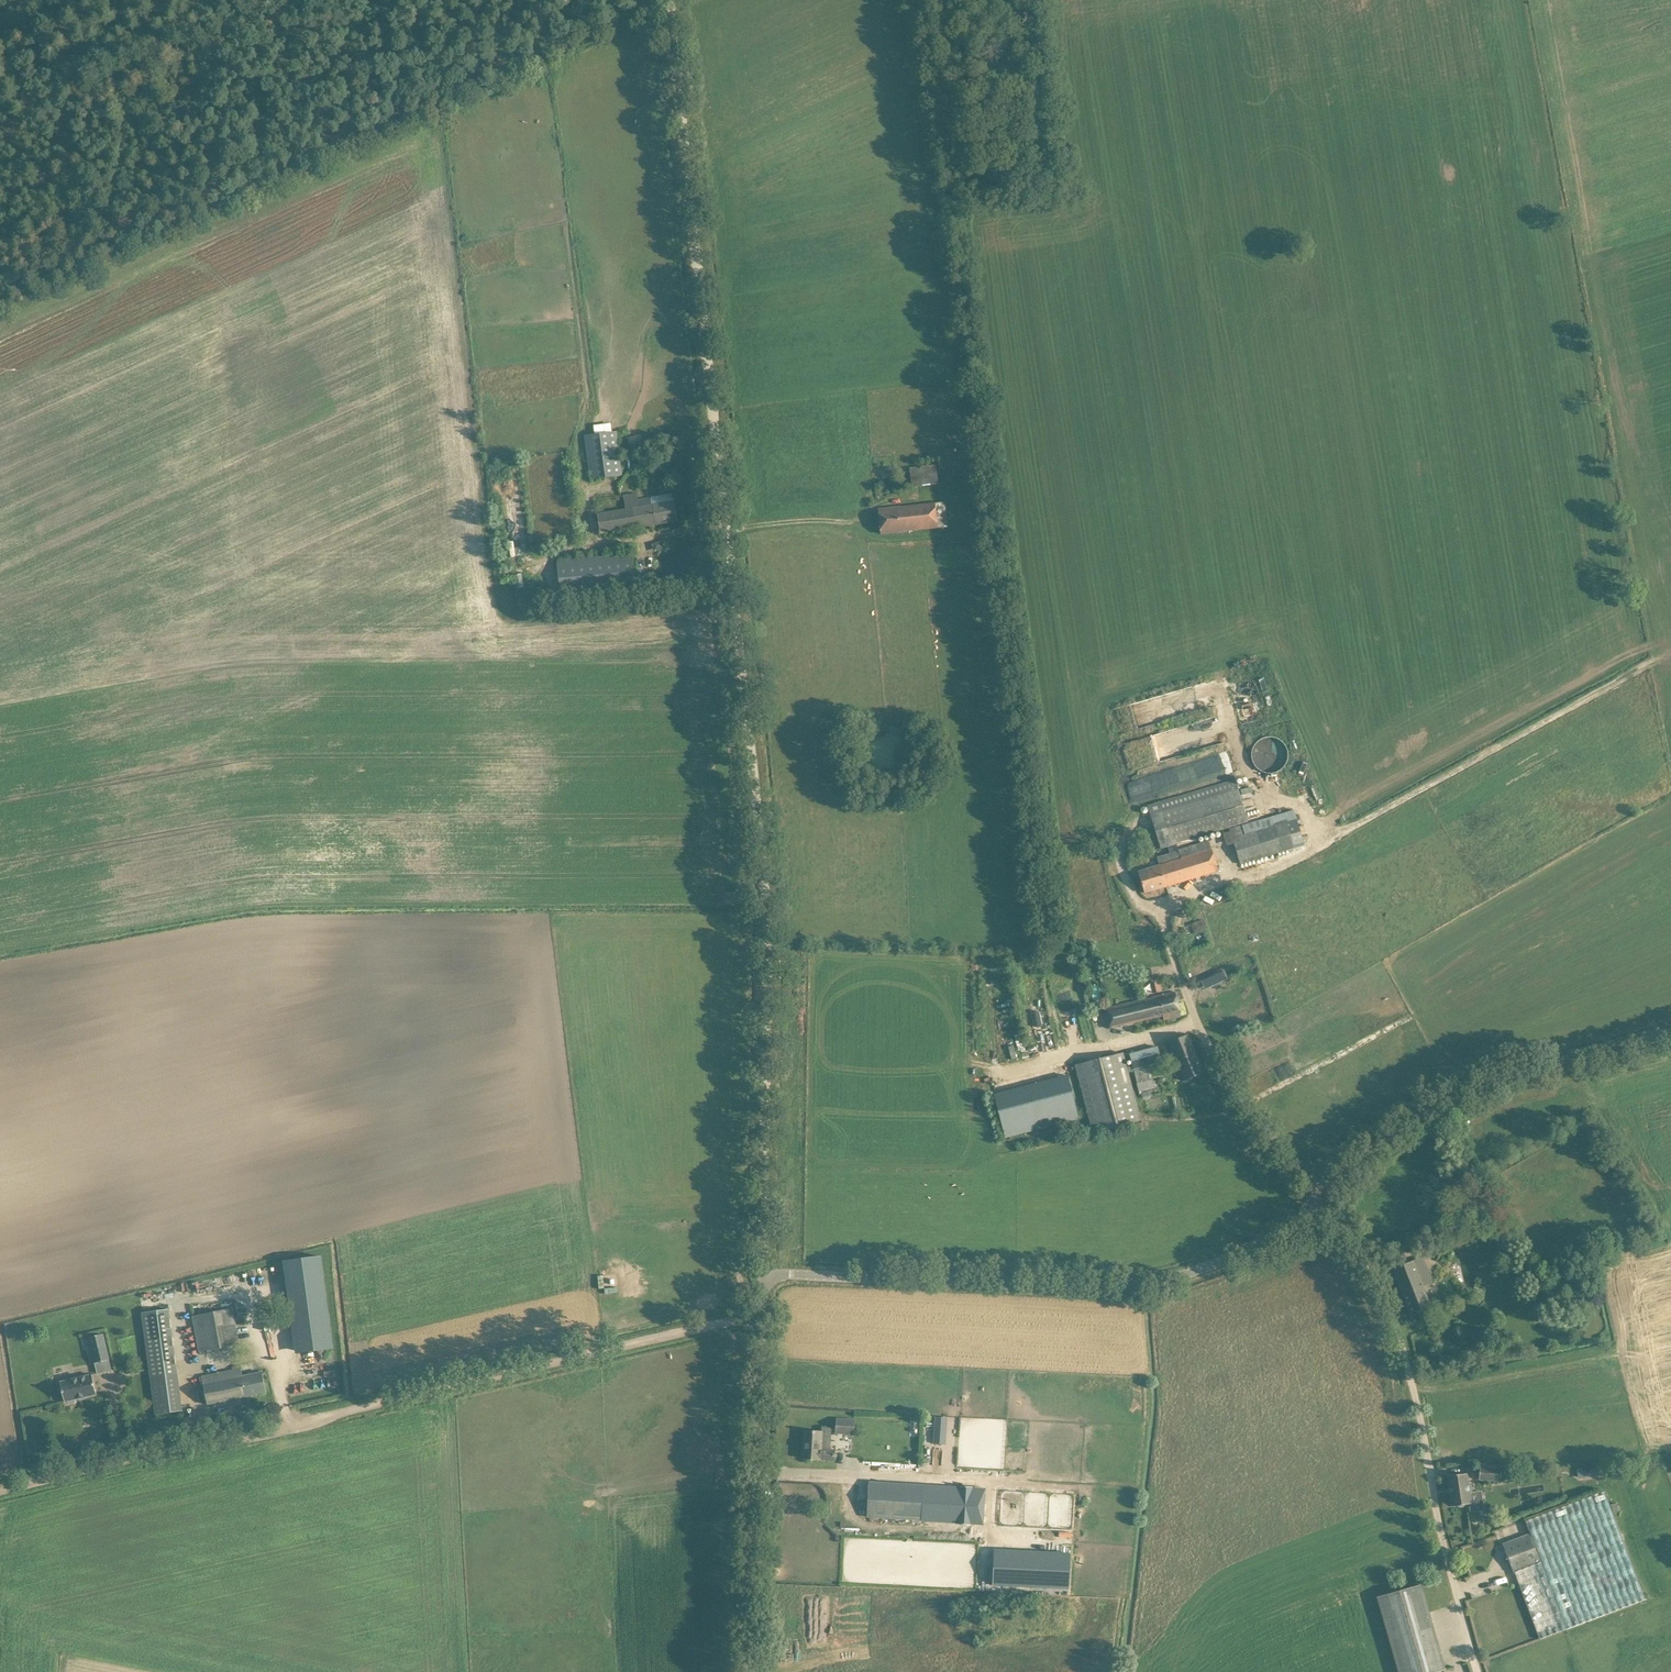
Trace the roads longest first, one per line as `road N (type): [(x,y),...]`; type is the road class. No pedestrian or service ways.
road 1 (unclassified): [(764,1273),(767,945),(758,779),(666,0)]
road 2 (track): [(0,1490),(763,1312)]
road 3 (unclassified): [(764,1273),(1149,1283),(1235,1257),(1320,1195)]
road 4 (unclassified): [(1320,1195),(1370,1264),(1401,1340),(1480,1671)]
road 5 (unclassified): [(753,1671),(764,1273)]
road 6 (unclassified): [(1320,1195),(1410,1119),(1452,1095),(1670,1037)]
road 7 (unclassified): [(1320,1195),(1217,1066),(1190,1007),(1164,916)]

